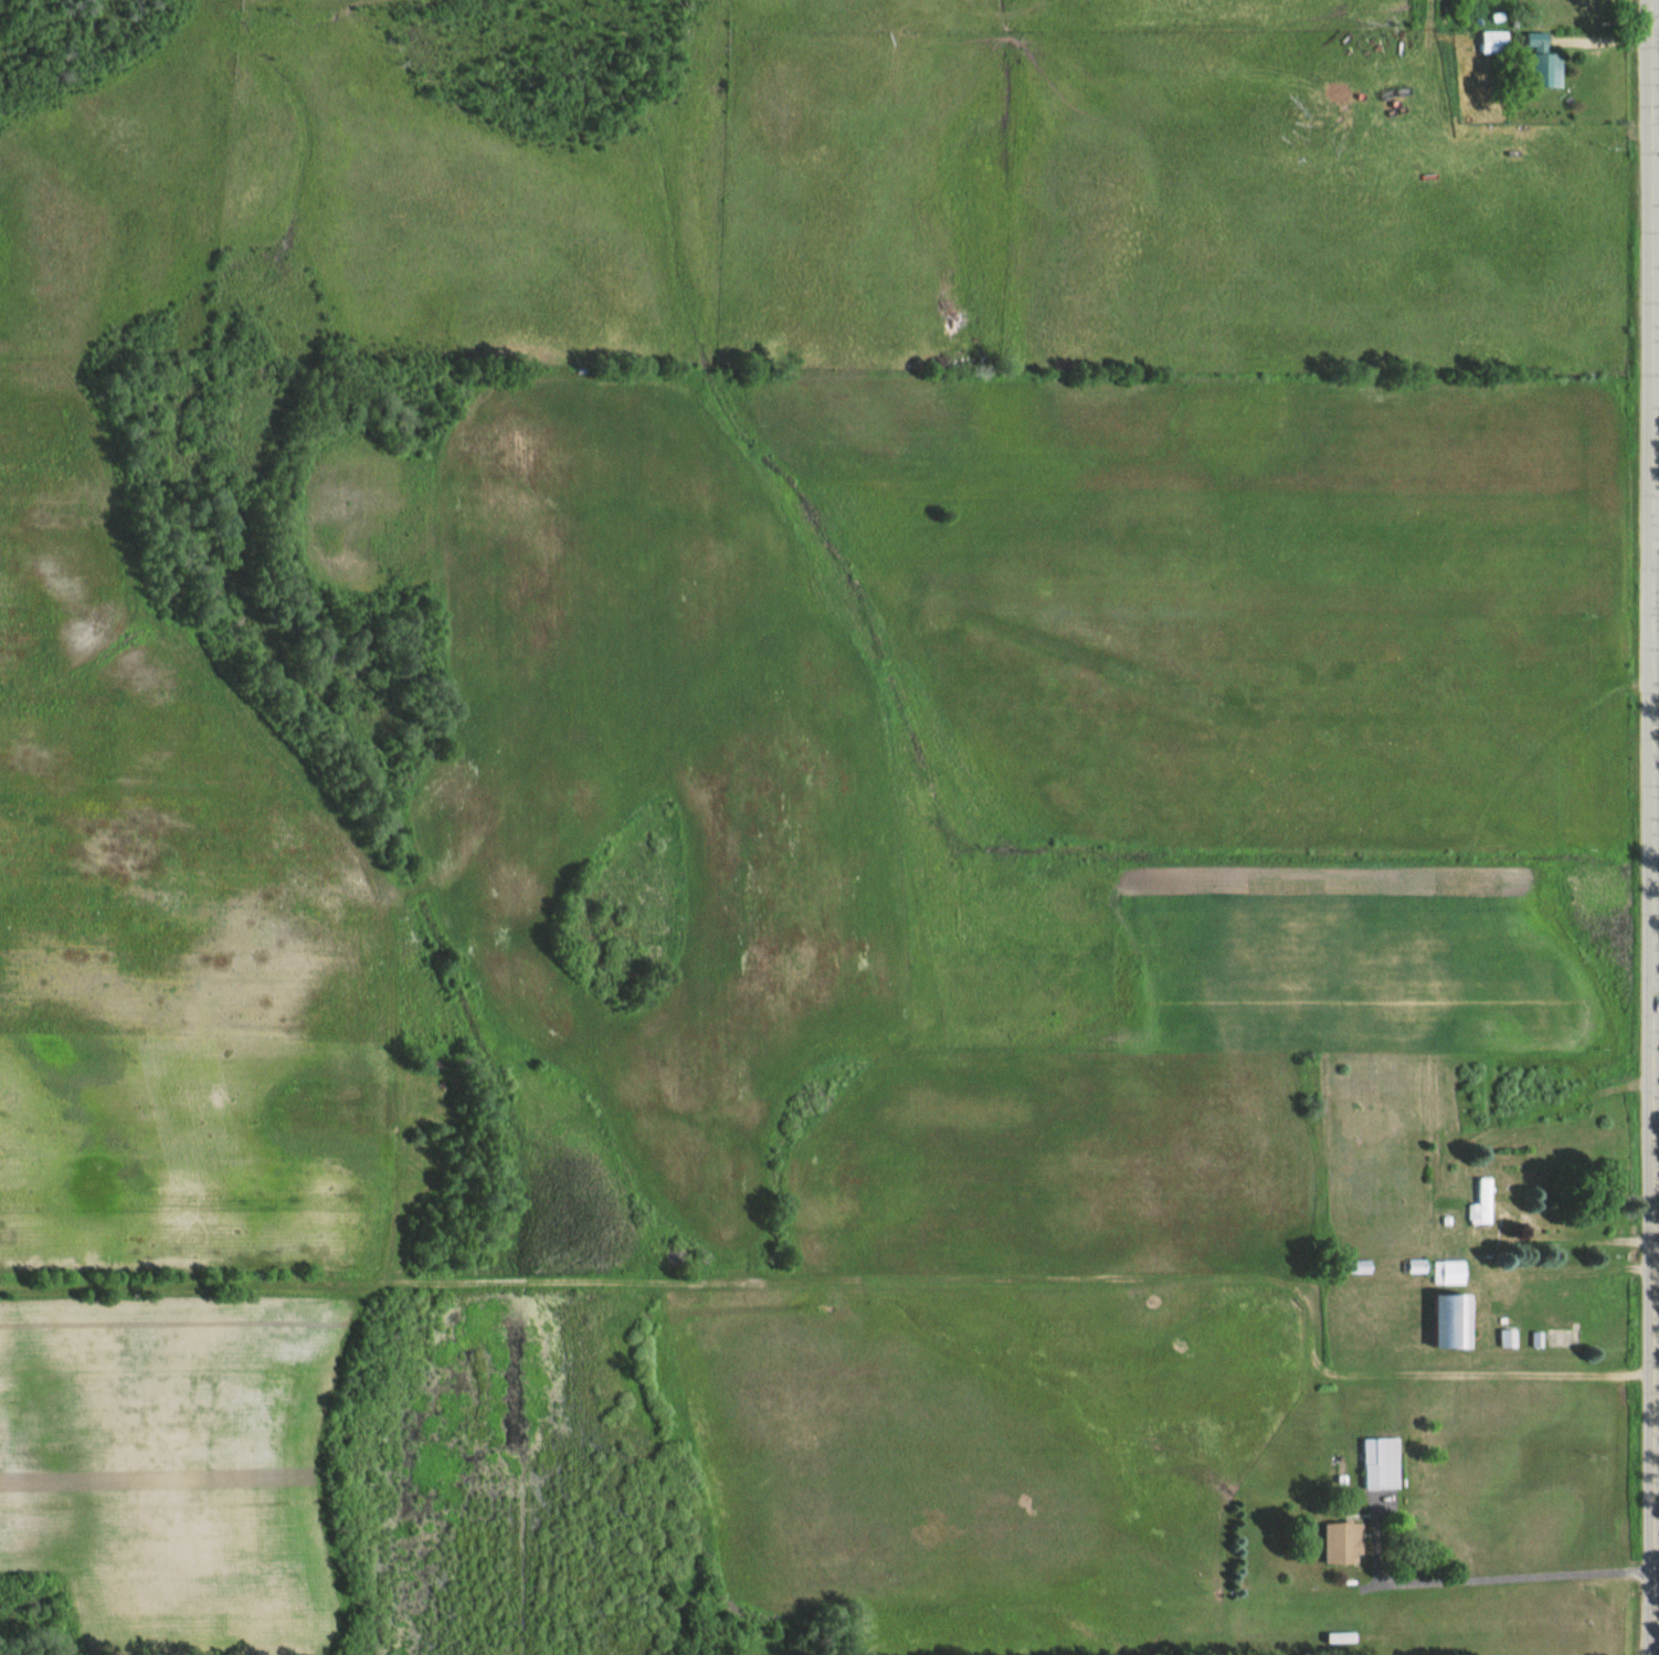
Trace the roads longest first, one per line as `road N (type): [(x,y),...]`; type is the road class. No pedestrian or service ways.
road 1 (tertiary): [(1655,1654),(1654,0)]

